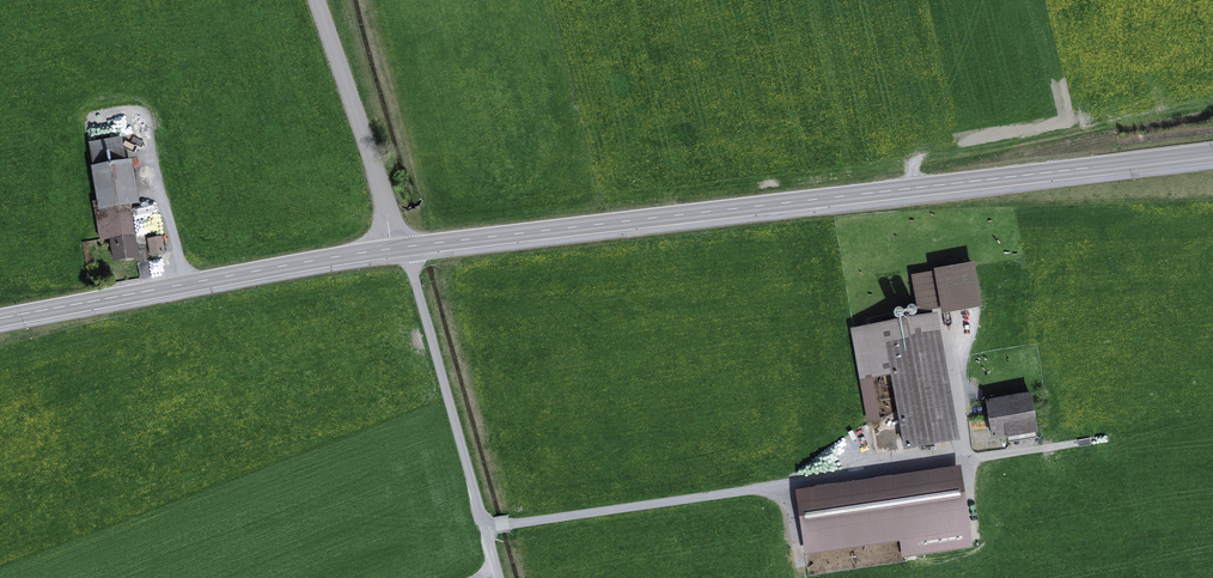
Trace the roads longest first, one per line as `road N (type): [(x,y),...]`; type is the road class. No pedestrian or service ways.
road 1 (secondary): [(0,318),(404,247),(1212,153)]
road 2 (track): [(1077,130),(924,156),(915,165),(914,188)]

